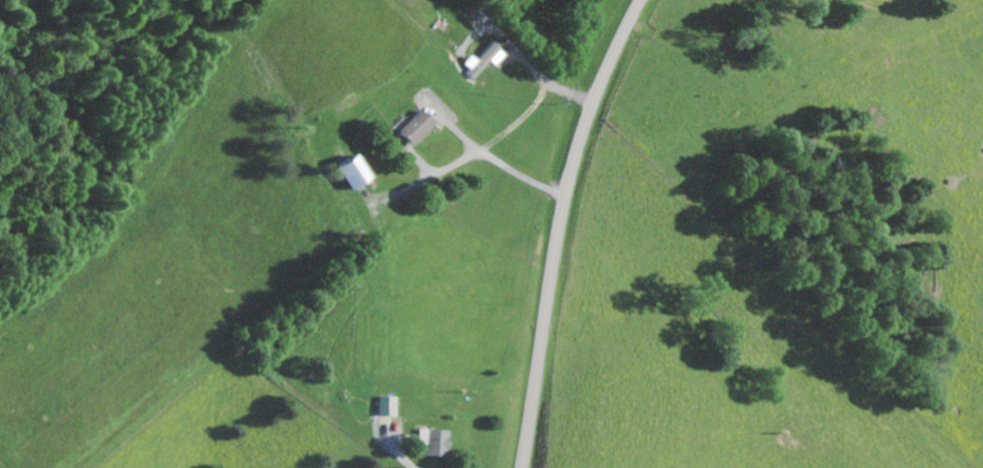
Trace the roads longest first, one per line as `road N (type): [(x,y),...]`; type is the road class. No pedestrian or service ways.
road 1 (secondary): [(522,467),(568,184),(640,0)]

